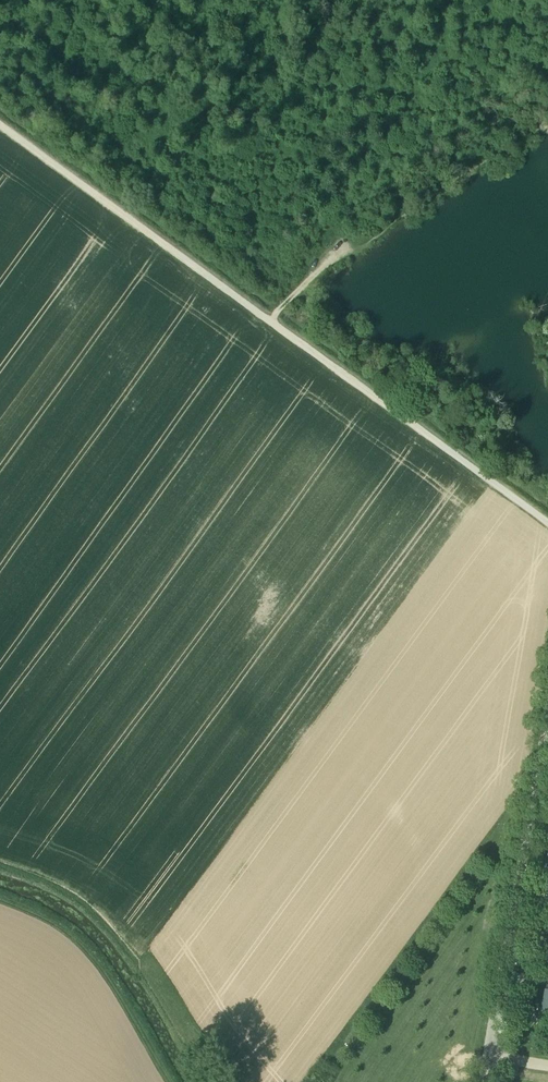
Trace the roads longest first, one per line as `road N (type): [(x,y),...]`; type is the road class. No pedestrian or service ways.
road 1 (track): [(0,125),(547,524)]
road 2 (track): [(0,903),(97,954),(174,1081)]

